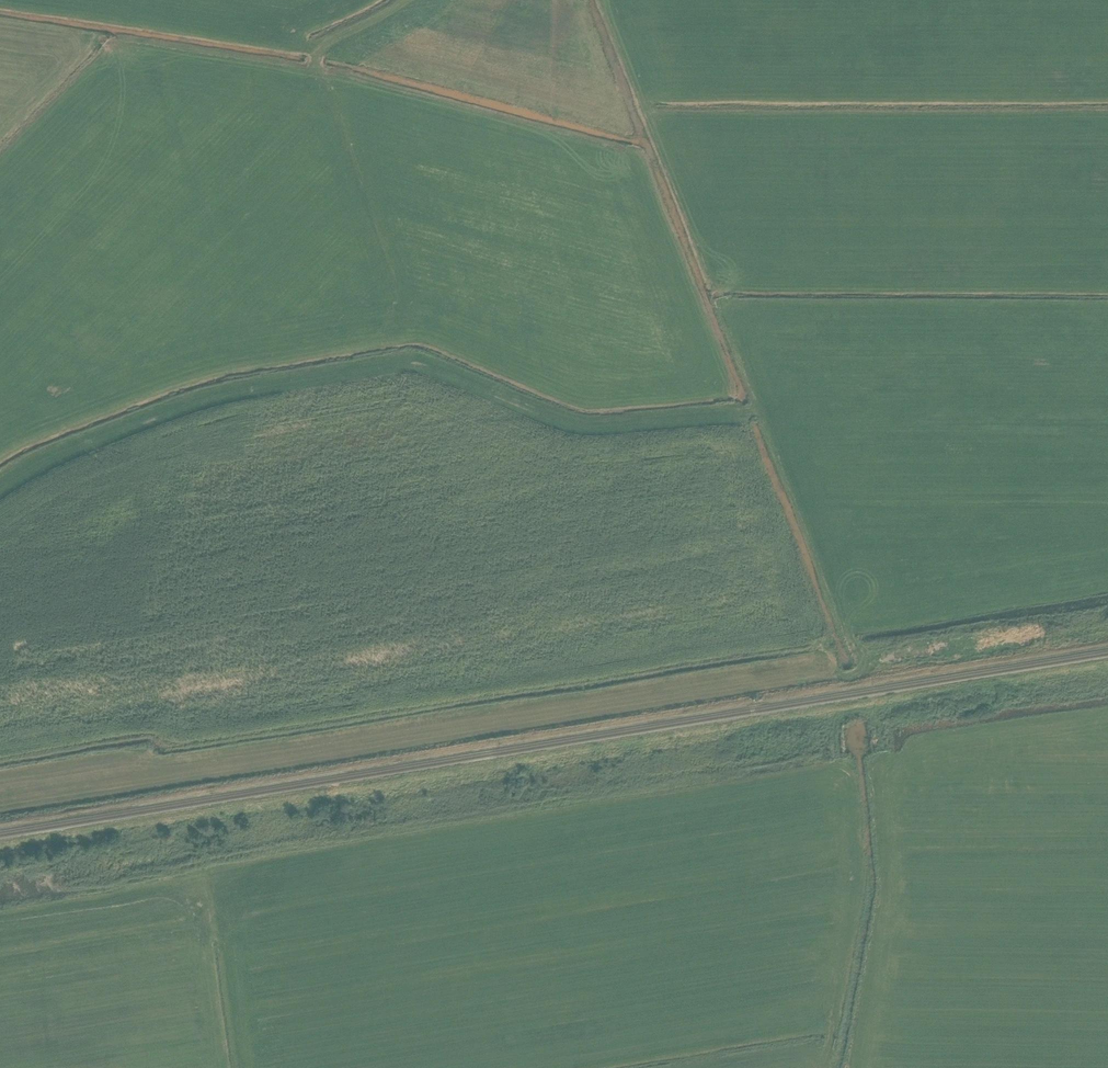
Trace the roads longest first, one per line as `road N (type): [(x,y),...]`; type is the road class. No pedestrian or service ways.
road 1 (track): [(370,212),(316,59),(324,43),(401,0)]

